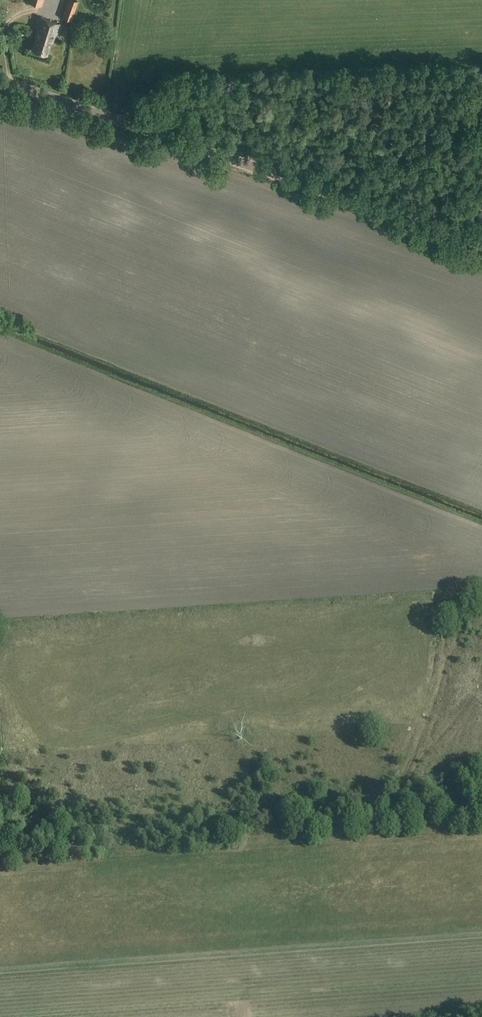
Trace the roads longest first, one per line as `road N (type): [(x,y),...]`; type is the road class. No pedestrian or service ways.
road 1 (tertiary): [(481,246),(0,81)]

